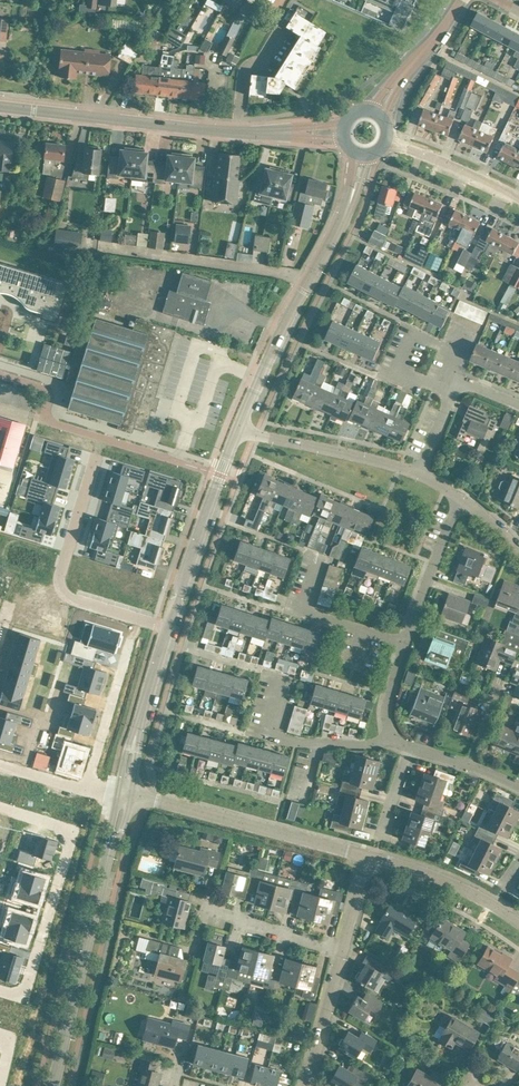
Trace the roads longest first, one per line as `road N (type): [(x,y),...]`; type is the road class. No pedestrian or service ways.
road 1 (unclassified): [(342,132),(228,132),(0,106)]
road 2 (tertiary): [(238,430),(291,309),(346,219),(362,157)]
road 3 (residential): [(0,989),(21,992),(27,985),(68,845),(56,827),(0,809)]
road 4 (residential): [(166,635),(60,588),(96,459)]
road 5 (tertiary): [(54,1085),(110,847)]
road 6 (unclassified): [(367,857),(133,796)]
road 7 (tertiary): [(166,635),(238,430)]
road 8 (residential): [(418,473),(238,430)]
road 9 (unclassified): [(518,924),(442,879),(367,857)]
road 10 (residential): [(456,379),(452,350),(416,335),(401,368),(451,391)]
road 11 (residential): [(406,644),(309,608),(323,556)]
road 12 (residential): [(132,640),(85,790)]
road 13 (residential): [(406,644),(463,501)]
road 14 (residential): [(343,950),(204,910)]
road 15 (unclassified): [(518,197),(388,141)]
road 16 (tertiary): [(376,112),(460,0)]
road 17 (residential): [(307,1085),(343,950)]
road 18 (residential): [(269,735),(343,744),(388,737)]

